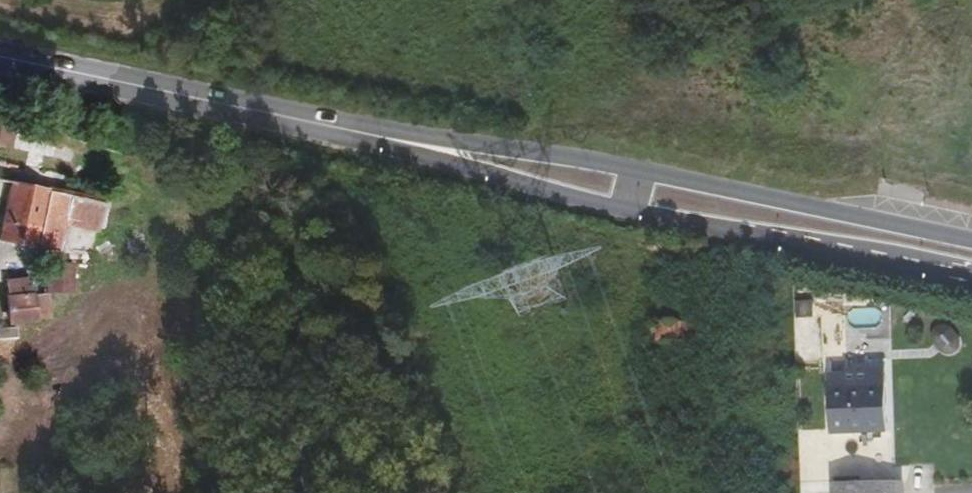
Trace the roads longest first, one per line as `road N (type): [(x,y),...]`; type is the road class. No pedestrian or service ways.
road 1 (primary): [(404,142),(564,197),(971,282)]
road 2 (primary): [(971,238),(618,165),(404,142)]
road 3 (primary): [(404,142),(0,57)]

